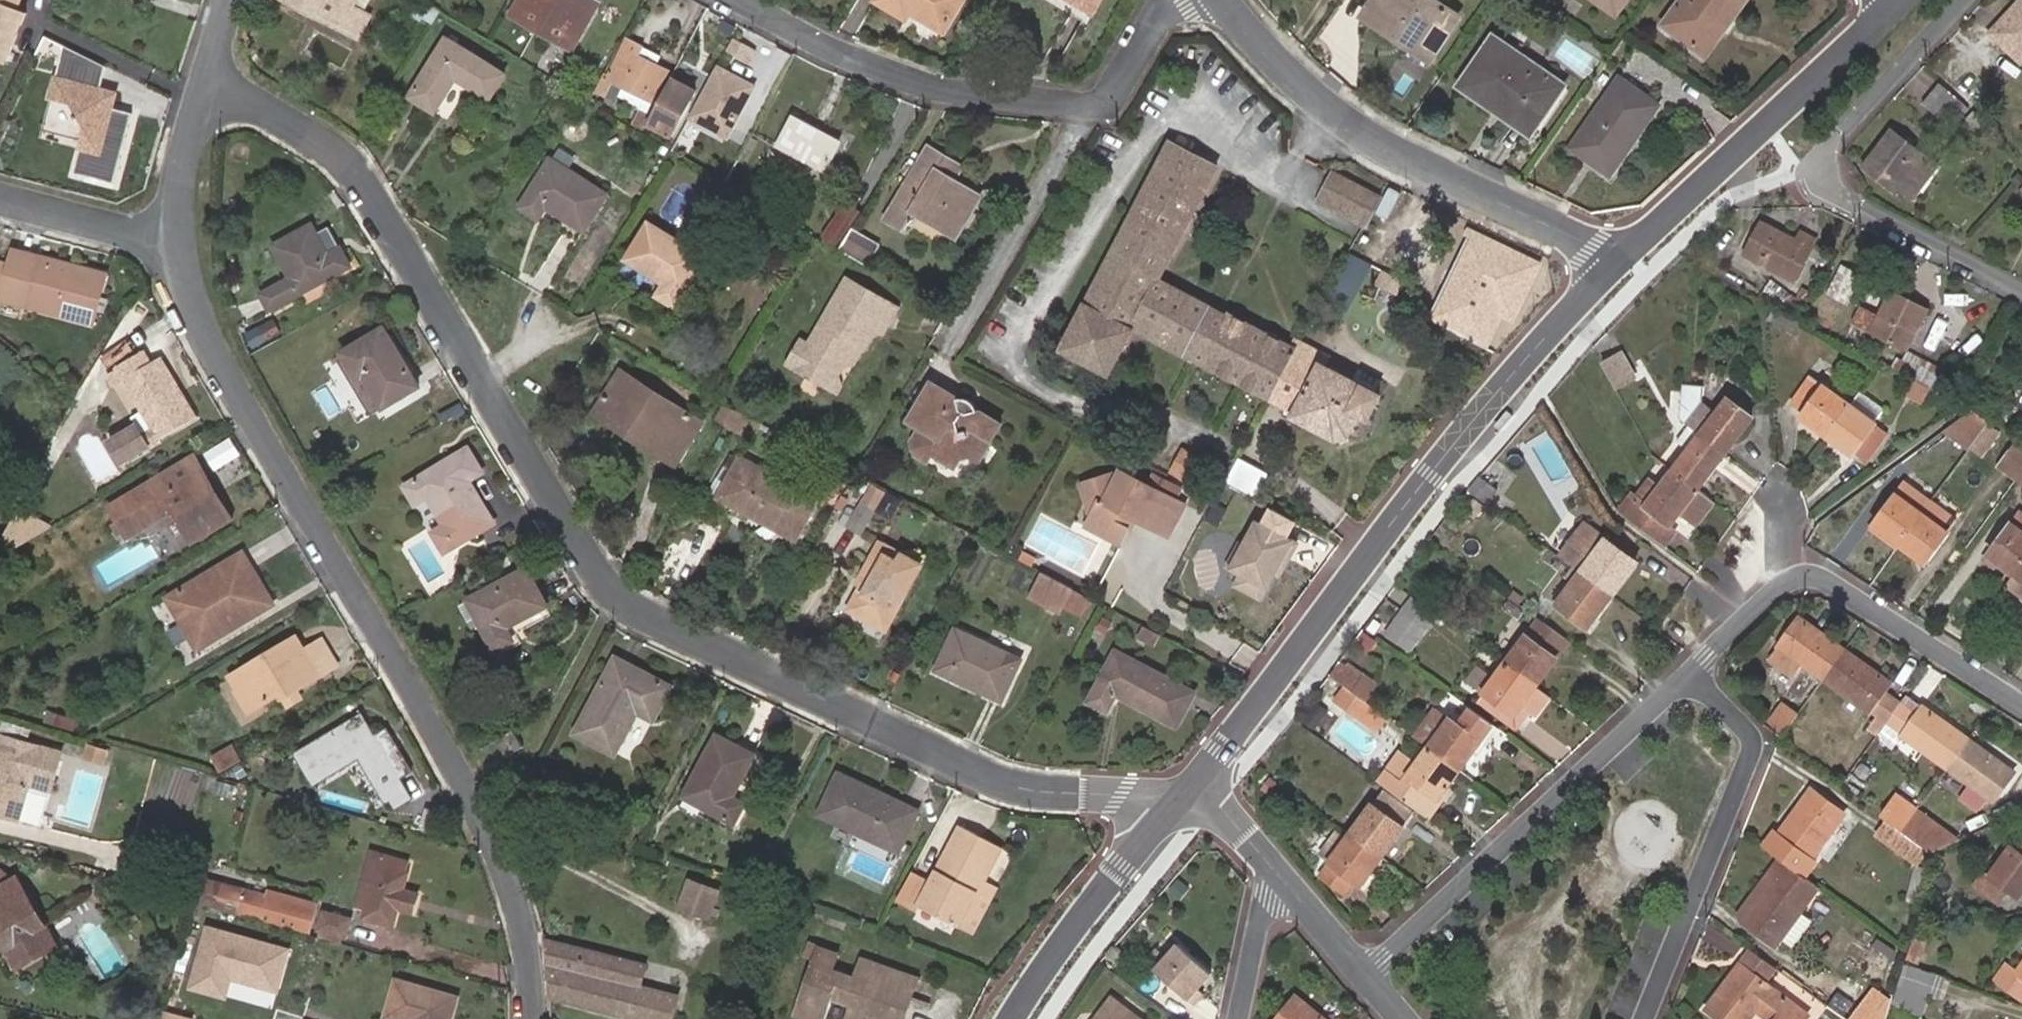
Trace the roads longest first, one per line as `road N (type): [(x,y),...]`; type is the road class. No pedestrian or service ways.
road 1 (residential): [(1189,804),(998,784),(636,609),(602,576),(361,180),(336,154),(212,76)]
road 2 (residential): [(179,234),(212,345),(494,838),(529,949),(534,1018)]
road 3 (tertiary): [(1189,804),(1464,451),(1620,271)]
road 4 (residential): [(736,0),(836,52),(928,87),(1097,110),(1177,0)]
road 5 (residential): [(1620,271),(1587,244),(1380,144),(1281,66),(1227,0)]
road 6 (residential): [(1368,977),(1689,674)]
road 7 (residential): [(2021,705),(1825,581),(1804,577),(1777,588),(1689,674)]
road 8 (residential): [(1689,674),(1755,743),(1644,1018)]
road 9 (tertiary): [(1620,271),(1903,3)]
road 10 (tertiary): [(1032,1018),(1189,804)]
road 11 (residential): [(1808,174),(1859,210),(2021,291)]
road 12 (residential): [(1808,174),(1978,0)]
road 13 (residential): [(179,234),(0,198)]
road 14 (residential): [(212,76),(184,157),(179,234)]
road 15 (residential): [(1240,1018),(1276,872)]
road 16 (residential): [(1368,977),(1276,872)]

